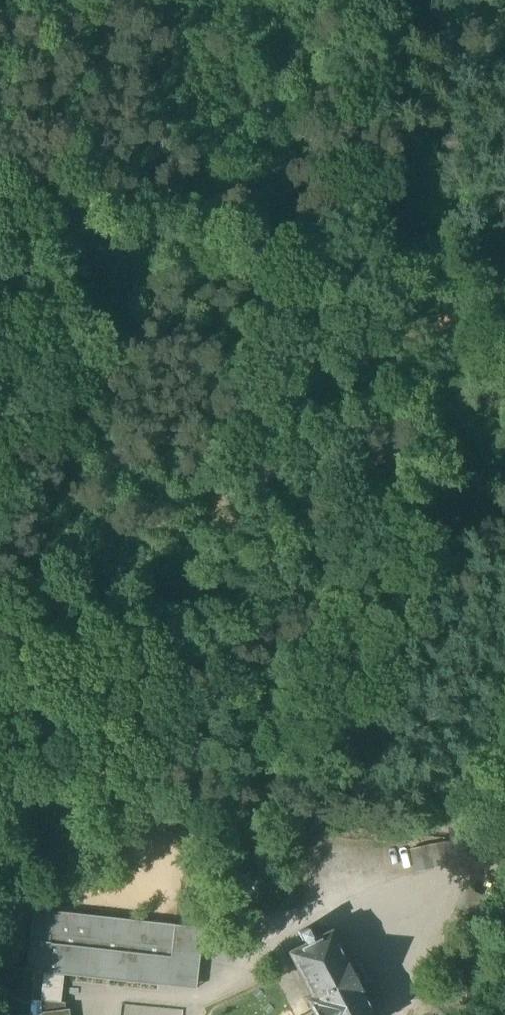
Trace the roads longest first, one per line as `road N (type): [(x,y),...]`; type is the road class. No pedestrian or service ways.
road 1 (track): [(0,779),(499,834)]

